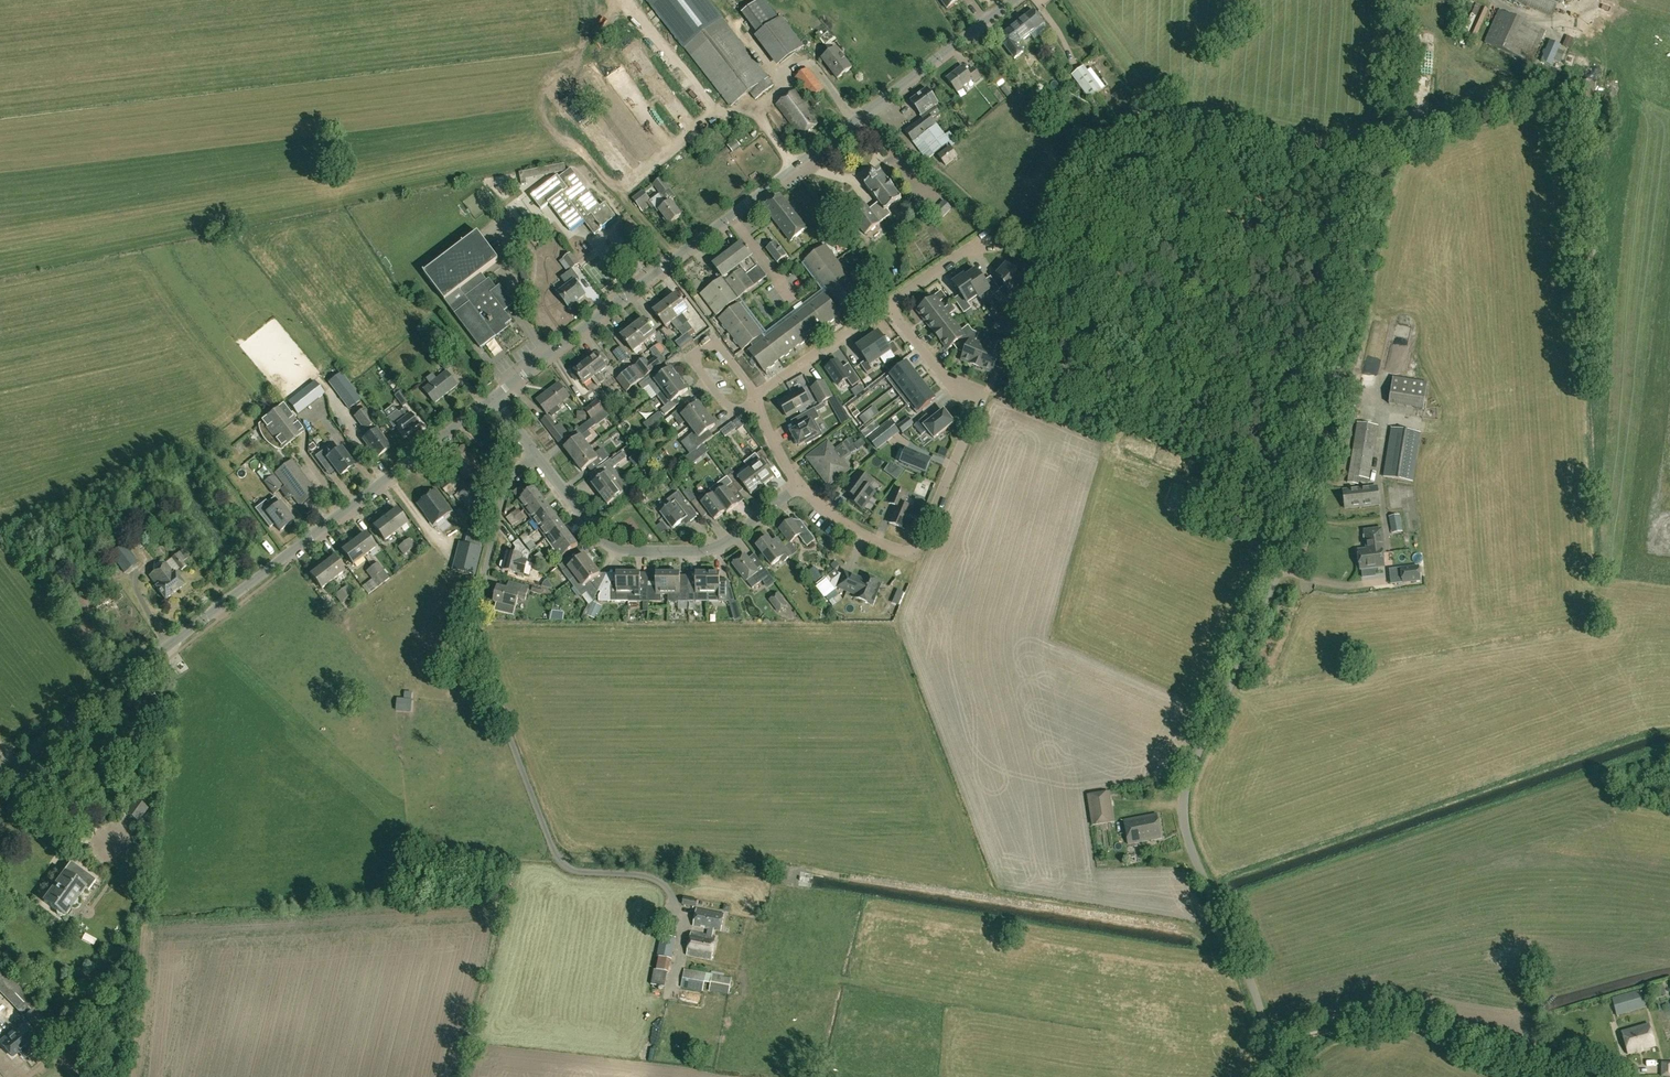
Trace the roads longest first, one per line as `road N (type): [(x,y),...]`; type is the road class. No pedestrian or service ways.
road 1 (unclassified): [(1272,1076),(1274,1044),(1188,835),(1185,809),(1197,756),(1255,645),(1318,486),(1385,204),(1403,0)]
road 2 (tertiary): [(0,774),(492,398)]
road 3 (residential): [(677,900),(644,875),(574,870),(558,859),(471,635),(508,481),(538,455)]
road 4 (residential): [(888,306),(975,408),(917,547),(909,555),(846,524),(799,482)]
road 5 (tertiary): [(733,213),(1014,0)]
road 6 (residential): [(799,482),(715,546),(633,552),(602,539),(538,455)]
road 7 (tertiary): [(492,398),(733,213)]
road 8 (residential): [(757,395),(888,306)]
road 9 (residential): [(721,349),(703,347),(694,359),(733,414),(757,395)]
road 10 (residential): [(888,306),(992,237)]

